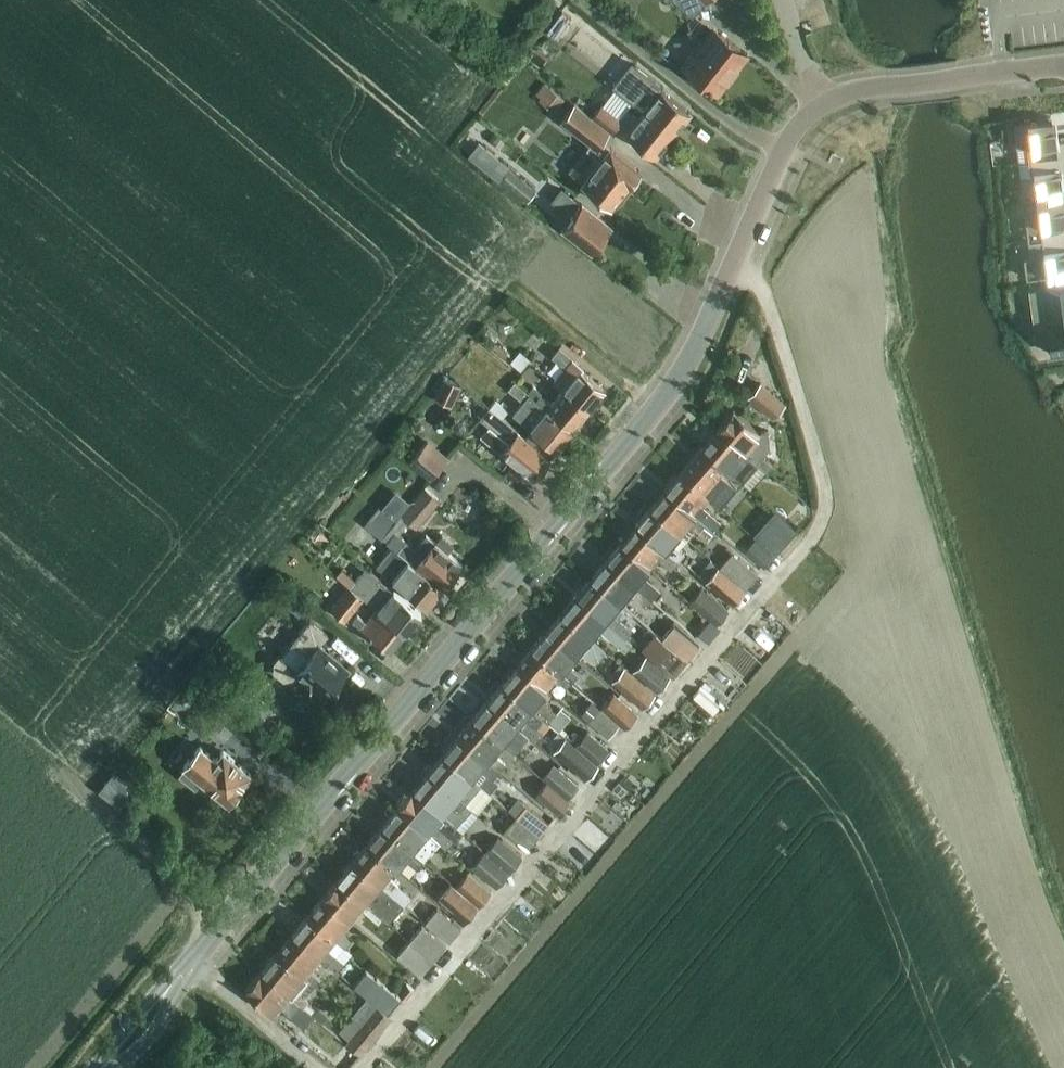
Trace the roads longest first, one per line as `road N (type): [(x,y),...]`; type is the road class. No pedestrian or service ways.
road 1 (tertiary): [(109,1067),(666,397),(801,125),(850,94),(958,77)]

